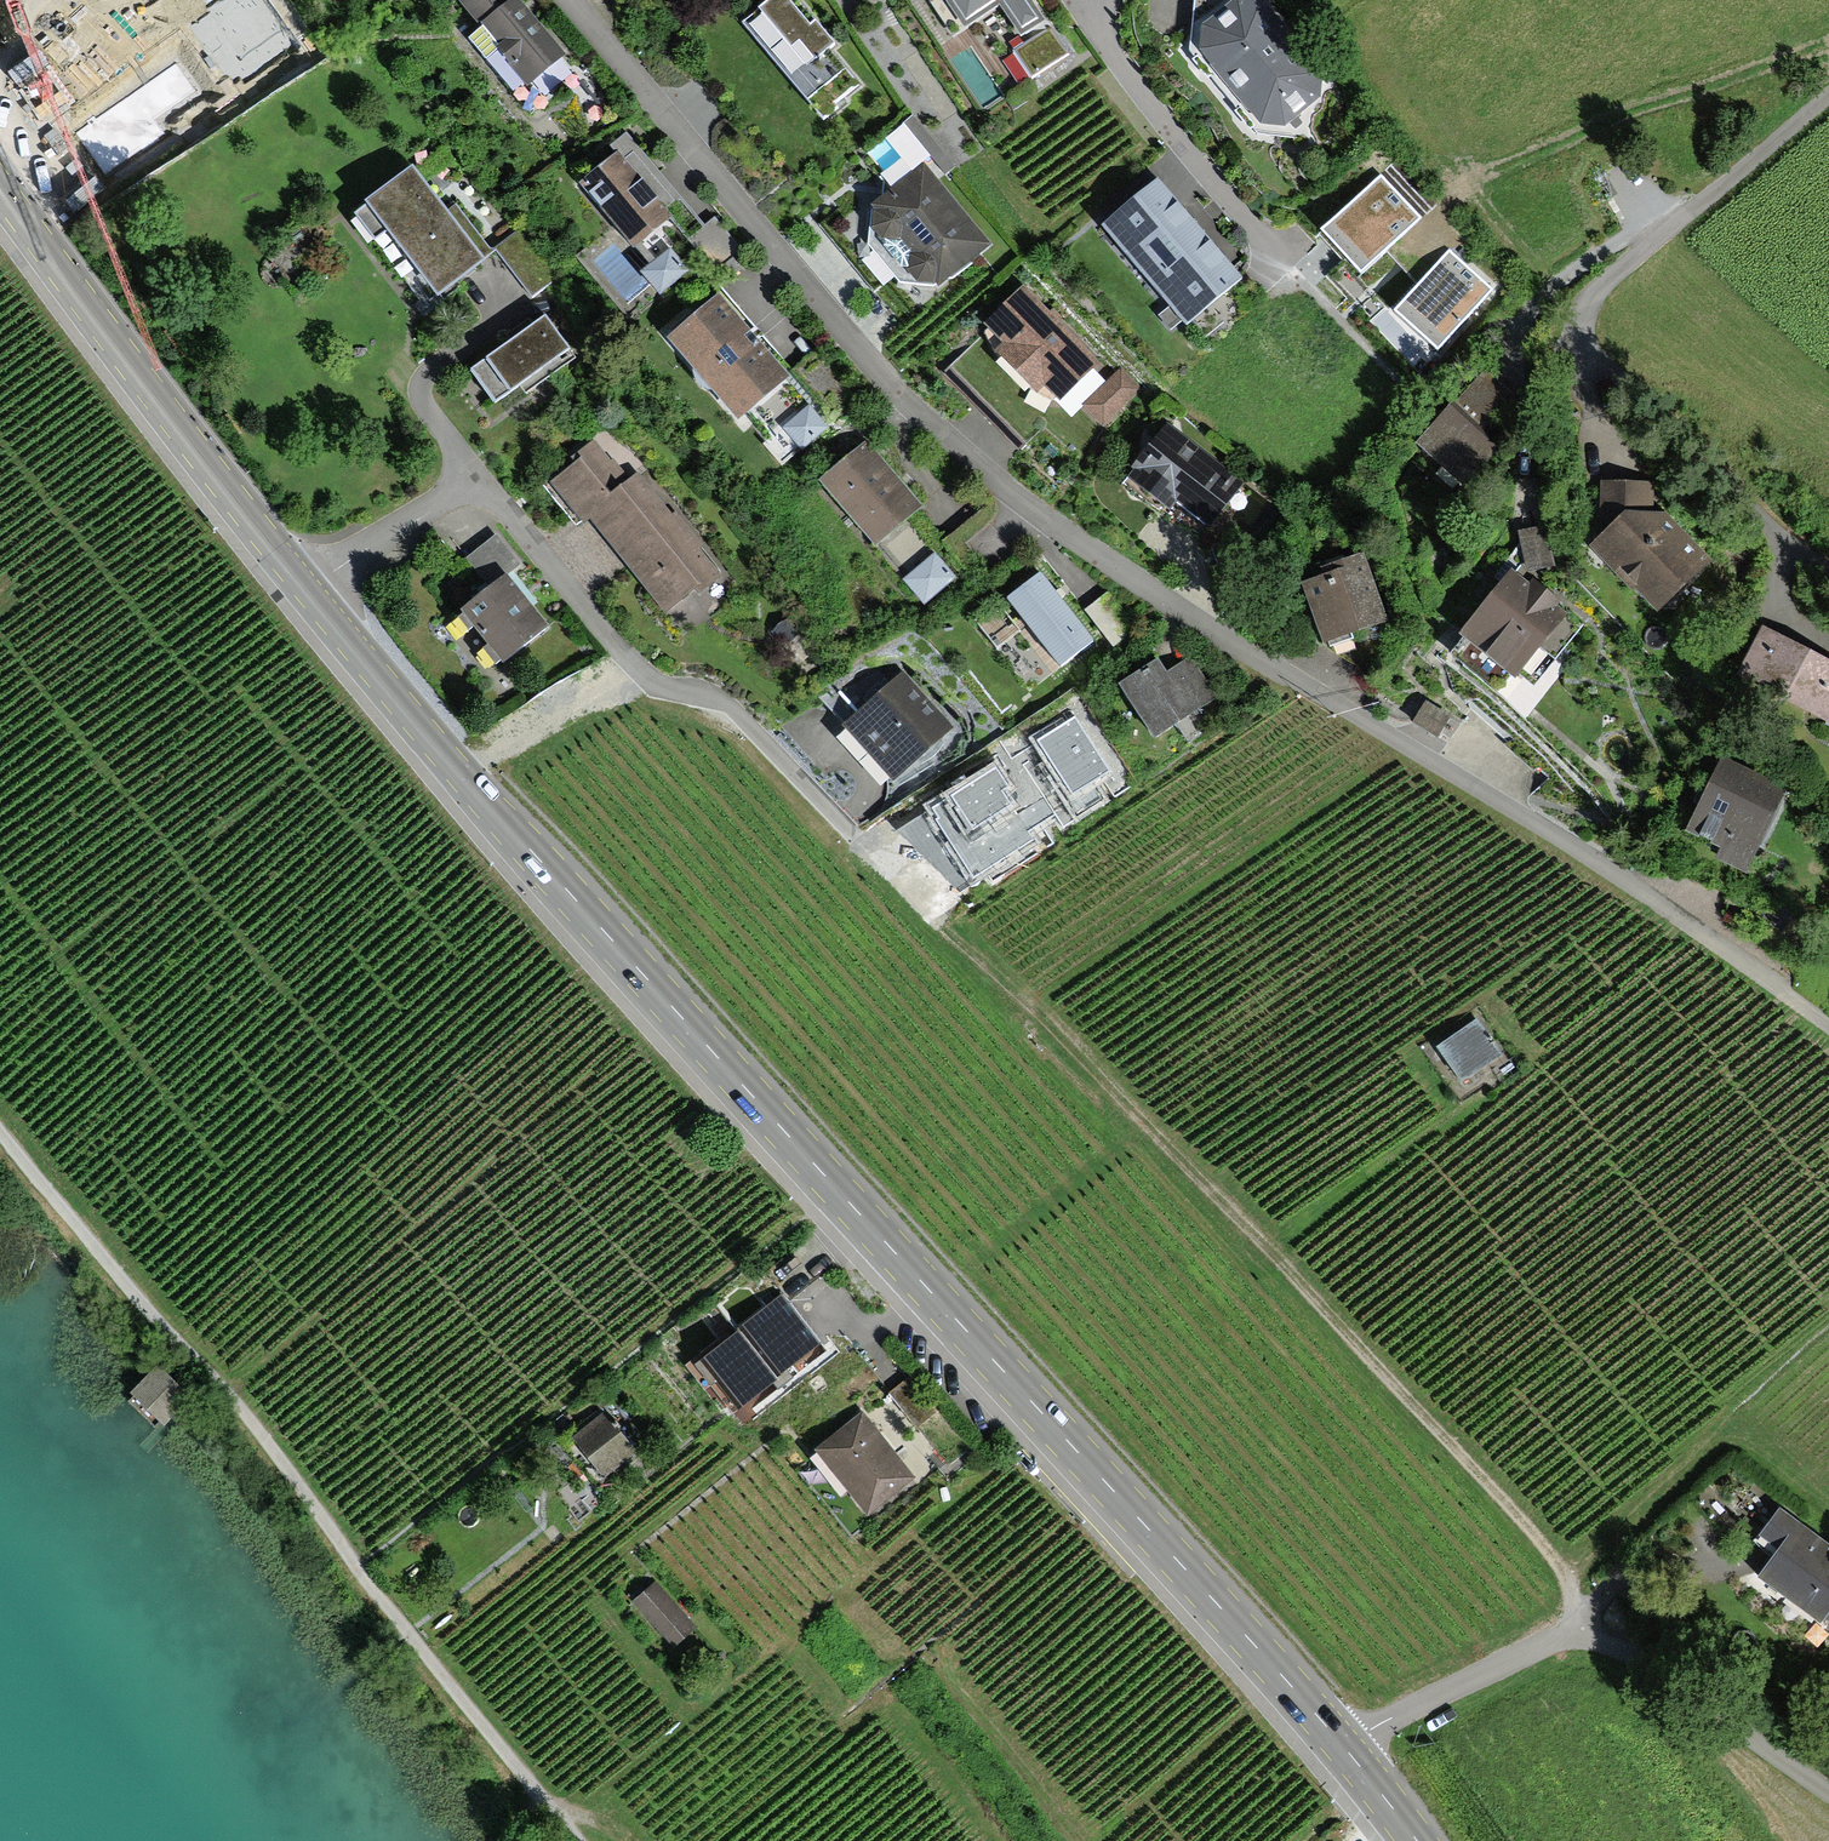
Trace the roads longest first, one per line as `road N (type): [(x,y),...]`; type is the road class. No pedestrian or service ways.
road 1 (residential): [(561,0),(759,232),(1019,510),(1453,766),(1693,916),(1828,1017)]
road 2 (secondary): [(1341,1747),(637,977),(300,582)]
road 3 (track): [(846,830),(1113,1085),(1570,1578),(1579,1614),(1573,1641)]
road 4 (residential): [(300,582),(447,491),(486,481),(632,670),(710,696),(846,830)]
road 5 (residential): [(1828,93),(1590,293),(1581,321),(1602,367),(1799,553),(1828,570)]
road 6 (track): [(360,1565),(224,1389),(0,1132)]
road 7 (residential): [(1341,1747),(1554,1639),(1628,1648),(1828,1781)]
road 8 (secondary): [(300,582),(0,188)]
road 9 (track): [(576,1840),(360,1565)]
road 10 (residential): [(1286,267),(1186,156),(1095,35),(1092,0)]
road 11 (secondary): [(1416,1840),(1341,1747)]

